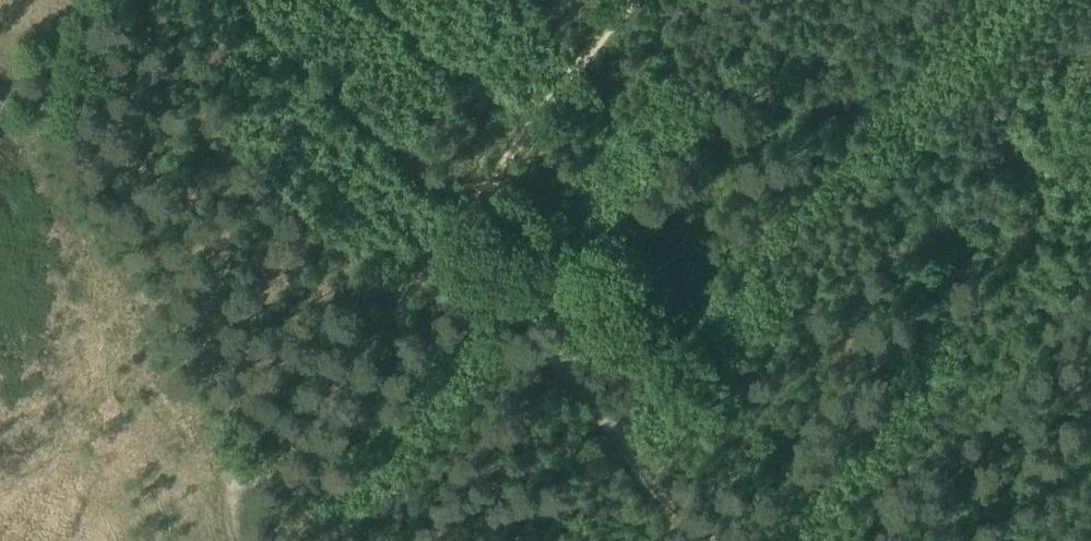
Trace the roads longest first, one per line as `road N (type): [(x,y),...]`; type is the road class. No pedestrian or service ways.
road 1 (track): [(706,540),(486,274),(469,244),(467,218)]
road 2 (track): [(467,218),(285,461)]
road 3 (track): [(467,218),(635,0)]
road 4 (track): [(0,114),(50,113),(80,93),(99,51),(100,0)]

